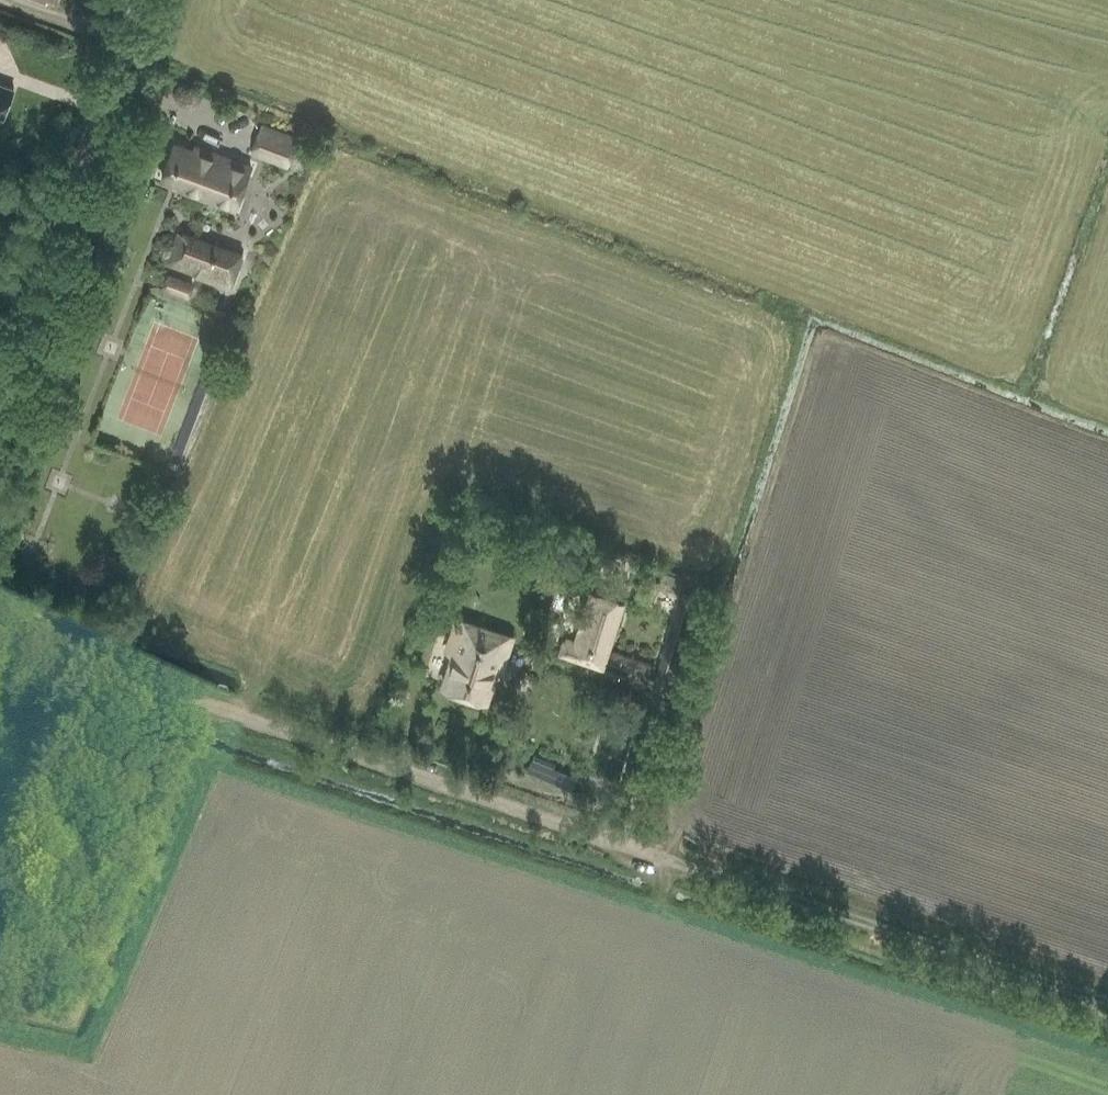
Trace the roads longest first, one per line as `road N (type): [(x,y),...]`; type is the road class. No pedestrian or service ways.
road 1 (track): [(0,1044),(85,1058),(212,765),(1107,1056)]
road 2 (track): [(0,652),(311,739),(677,865)]
road 3 (track): [(677,865),(1107,1005)]
road 4 (unclassified): [(0,391),(139,0)]

